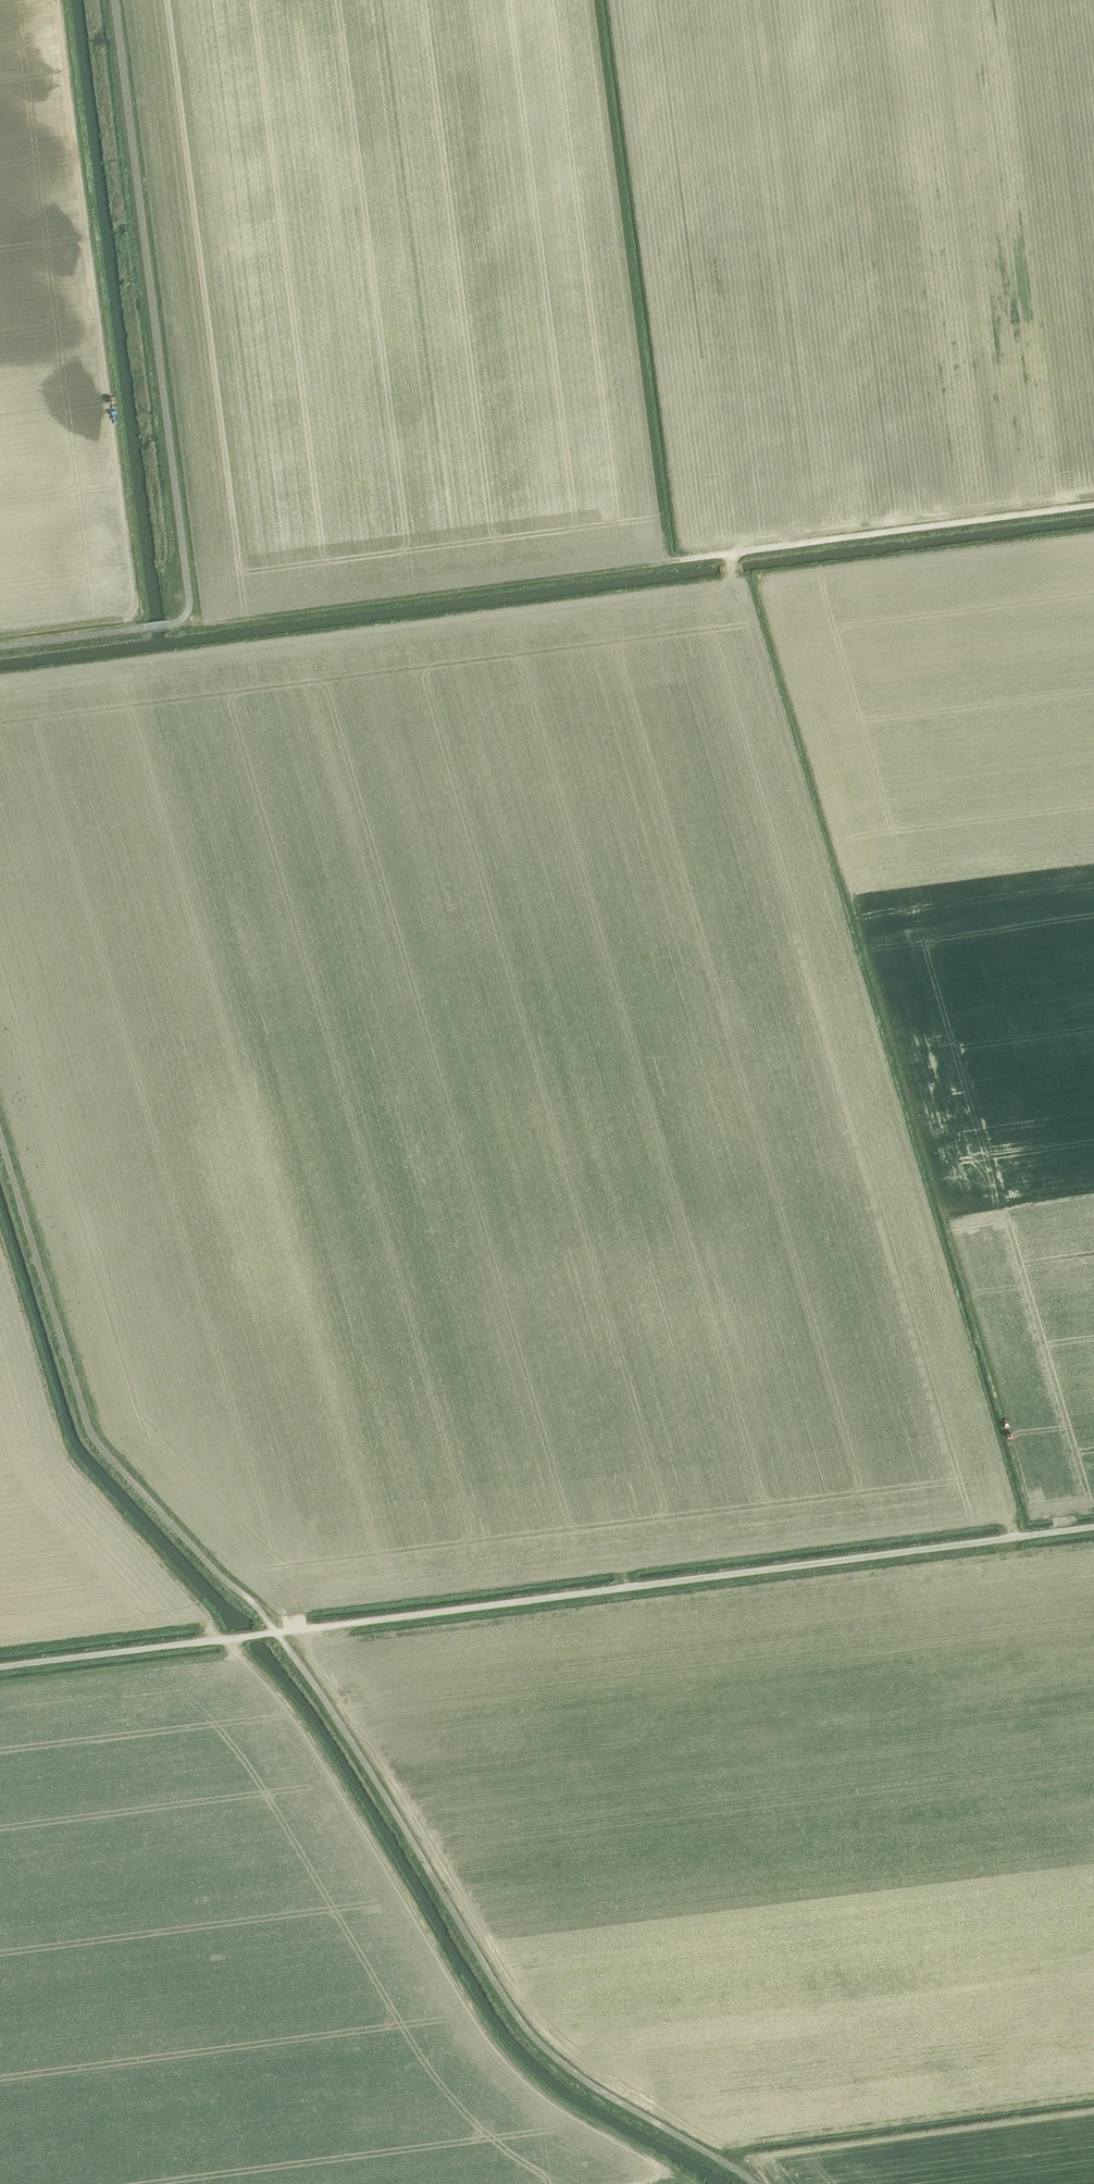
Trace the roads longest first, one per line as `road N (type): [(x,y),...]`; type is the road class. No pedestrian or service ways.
road 1 (track): [(0,1667),(1093,1527)]
road 2 (track): [(671,561),(205,625),(182,620)]
road 3 (track): [(671,561),(1093,505)]

